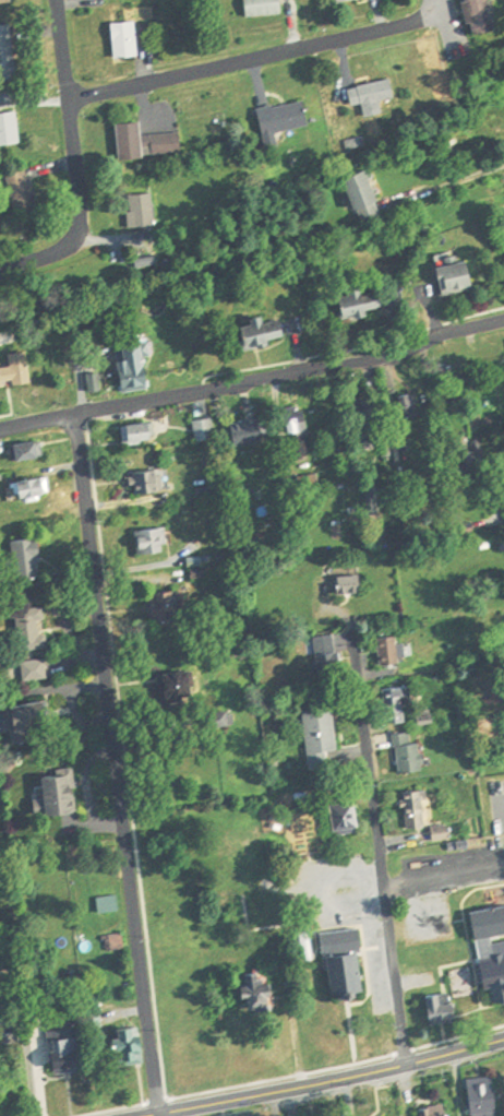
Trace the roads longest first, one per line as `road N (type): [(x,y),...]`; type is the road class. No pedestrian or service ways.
road 1 (residential): [(159,1115),(76,416)]
road 2 (residential): [(503,324),(396,359),(0,431)]
road 3 (residential): [(409,1066),(352,625)]
road 4 (primary): [(153,1115),(503,1043)]
road 5 (residential): [(67,106),(412,27)]
road 6 (residential): [(0,277),(69,252),(81,228),(54,0)]

